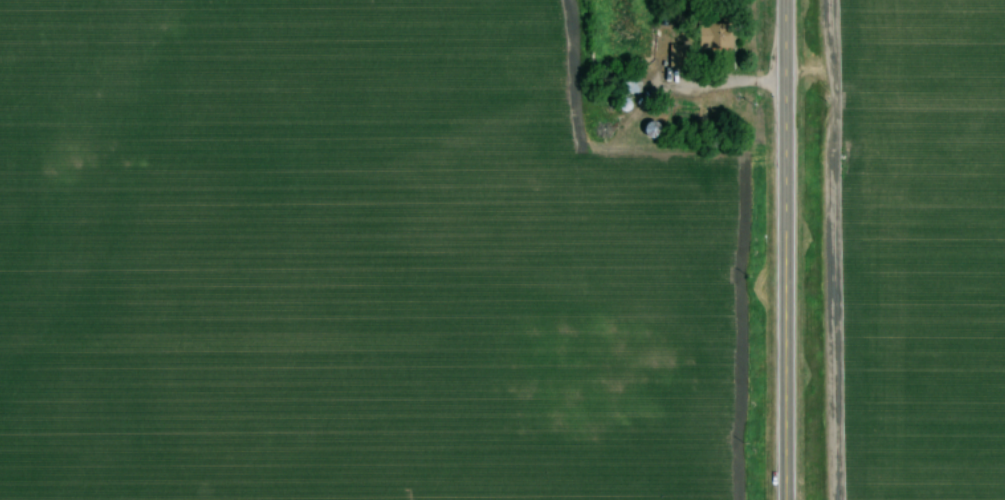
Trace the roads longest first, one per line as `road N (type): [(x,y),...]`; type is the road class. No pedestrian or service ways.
road 1 (tertiary): [(785,499),(785,0)]

